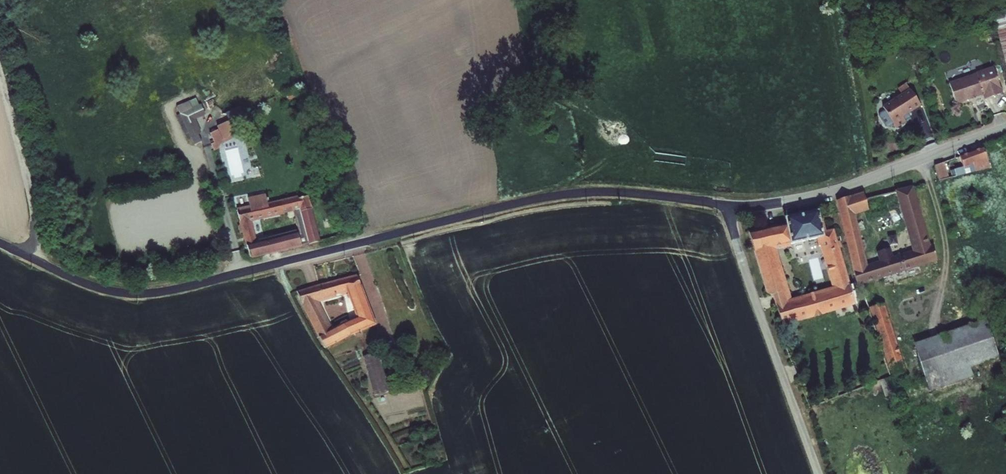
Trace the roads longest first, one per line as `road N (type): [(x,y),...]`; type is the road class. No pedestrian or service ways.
road 1 (unclassified): [(0,243),(98,287),(156,293),(547,197),(608,192),(725,203)]
road 2 (unclassified): [(725,203),(828,192),(1005,128)]
road 3 (unclassified): [(725,203),(818,473)]
road 4 (track): [(0,73),(30,186),(34,260)]

